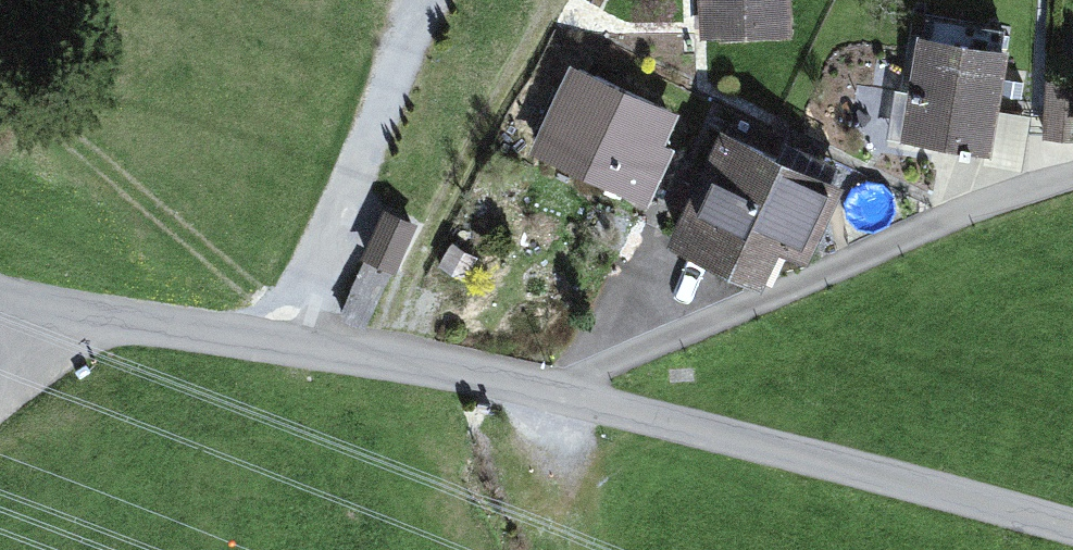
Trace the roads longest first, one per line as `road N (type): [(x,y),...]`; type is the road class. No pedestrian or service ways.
road 1 (unclassified): [(549,390),(1072,182)]
road 2 (unclassified): [(549,390),(1072,535)]
road 3 (unclassified): [(284,340),(422,0)]
road 4 (unclassified): [(0,318),(39,330),(284,340)]
road 5 (unclassified): [(284,340),(549,390)]

